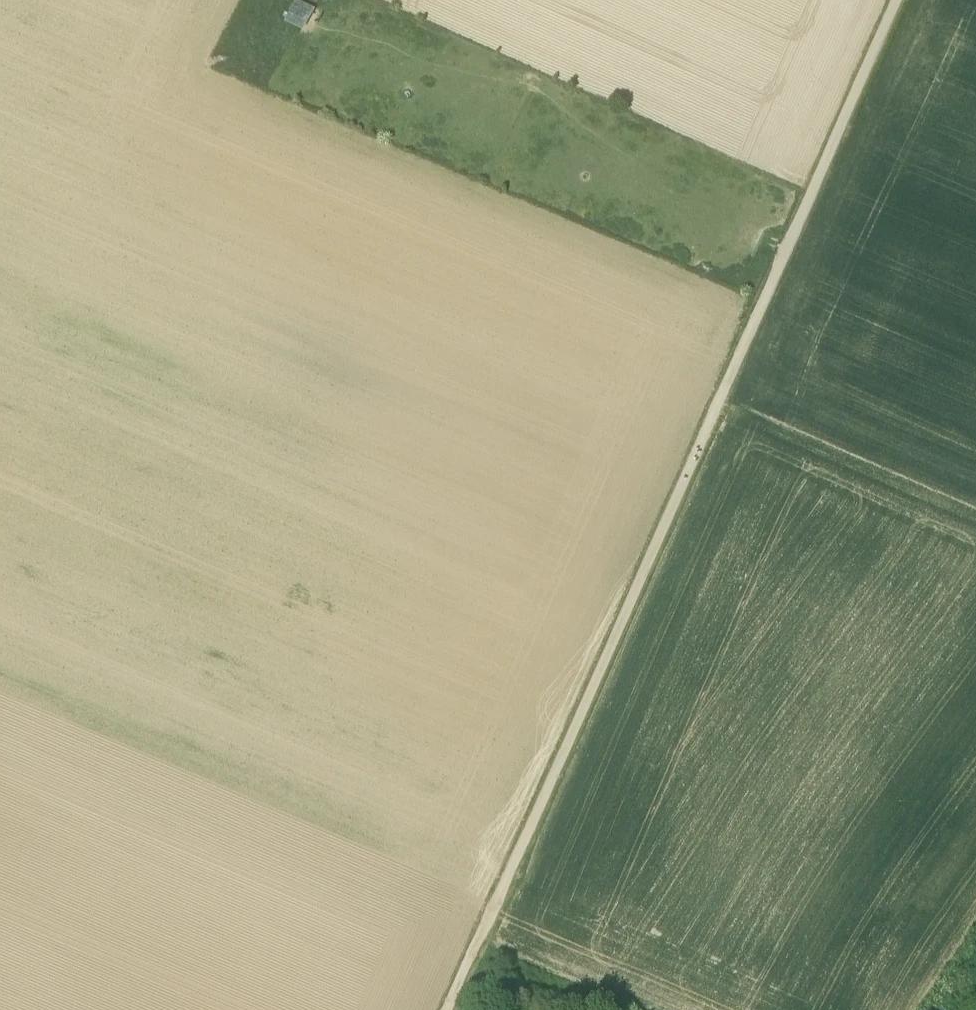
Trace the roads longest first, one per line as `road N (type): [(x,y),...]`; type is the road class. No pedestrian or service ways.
road 1 (unclassified): [(617,632),(897,0)]
road 2 (track): [(617,632),(450,1009)]

